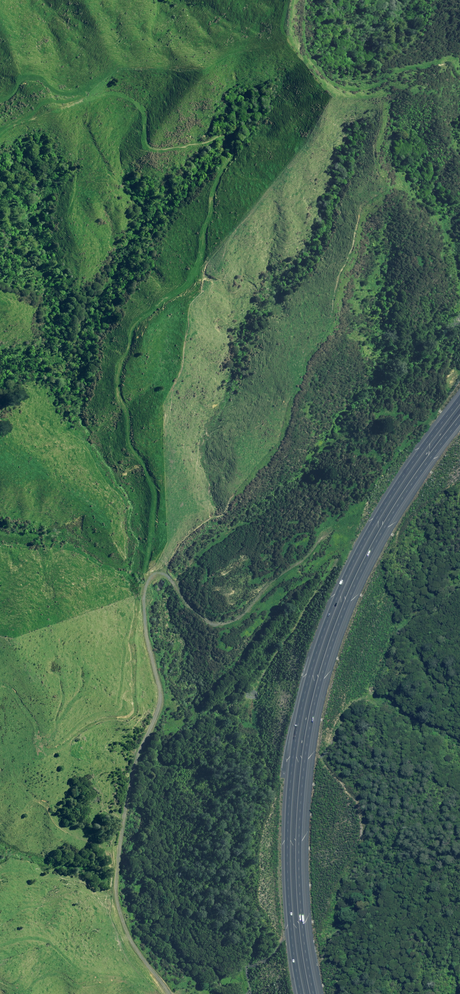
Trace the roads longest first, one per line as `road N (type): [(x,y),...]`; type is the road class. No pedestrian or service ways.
road 1 (motorway): [(301,993),(286,861),(293,762),(310,678),(373,525),(459,398)]
road 2 (motorway): [(459,418),(384,527),(320,684),(298,852),(313,993)]

